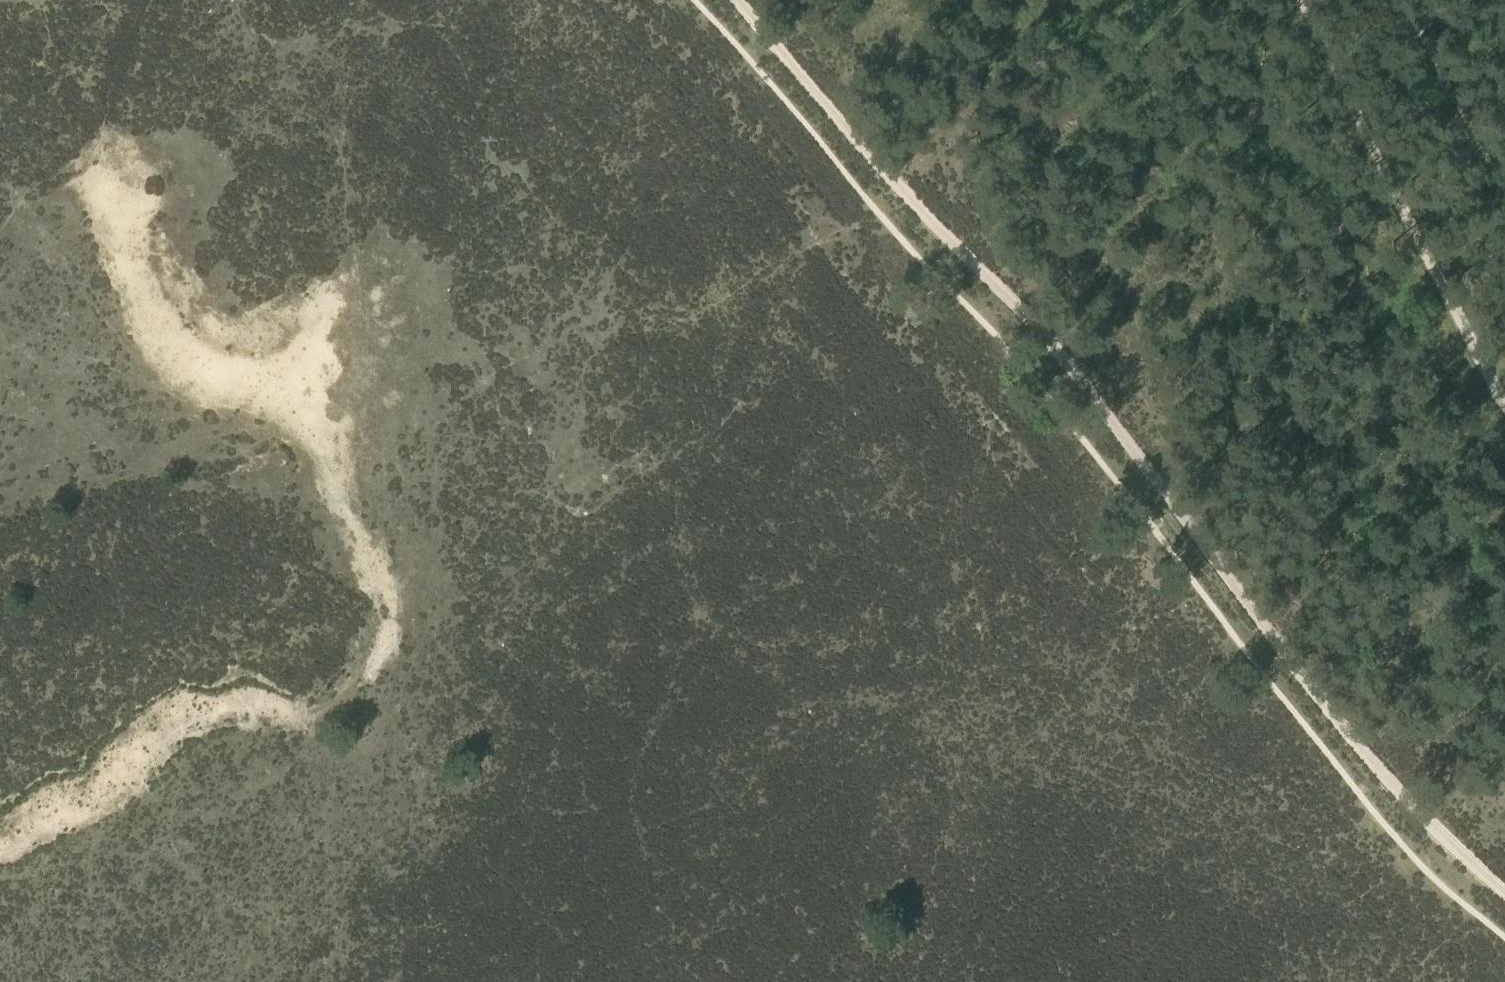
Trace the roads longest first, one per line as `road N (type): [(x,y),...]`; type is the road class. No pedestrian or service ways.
road 1 (track): [(743,0),(901,187),(1061,352),(1237,588),(1370,745),(1420,819),(1504,893)]
road 2 (track): [(1308,0),(1504,388)]

